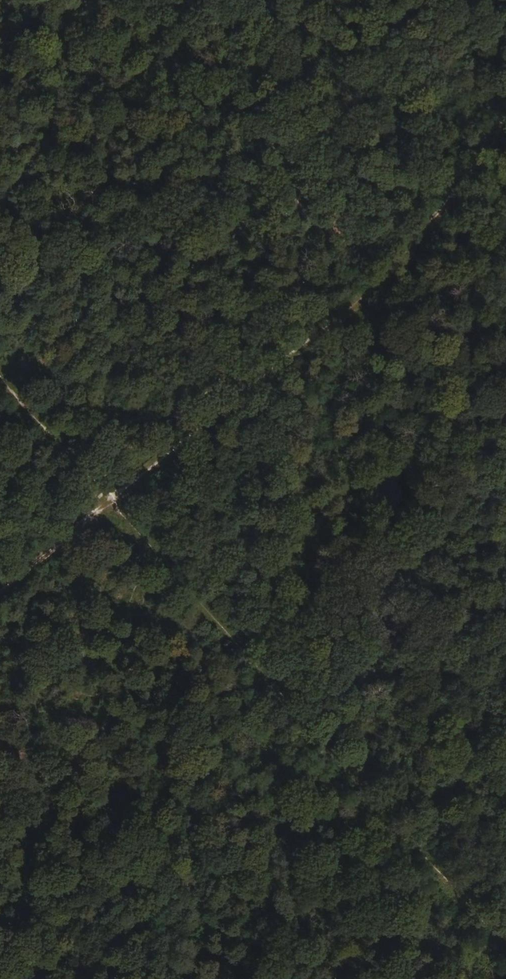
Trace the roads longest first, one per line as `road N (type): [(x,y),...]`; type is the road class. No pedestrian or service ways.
road 1 (track): [(505,958),(0,377)]
road 2 (track): [(0,589),(405,259),(461,195),(505,121)]

